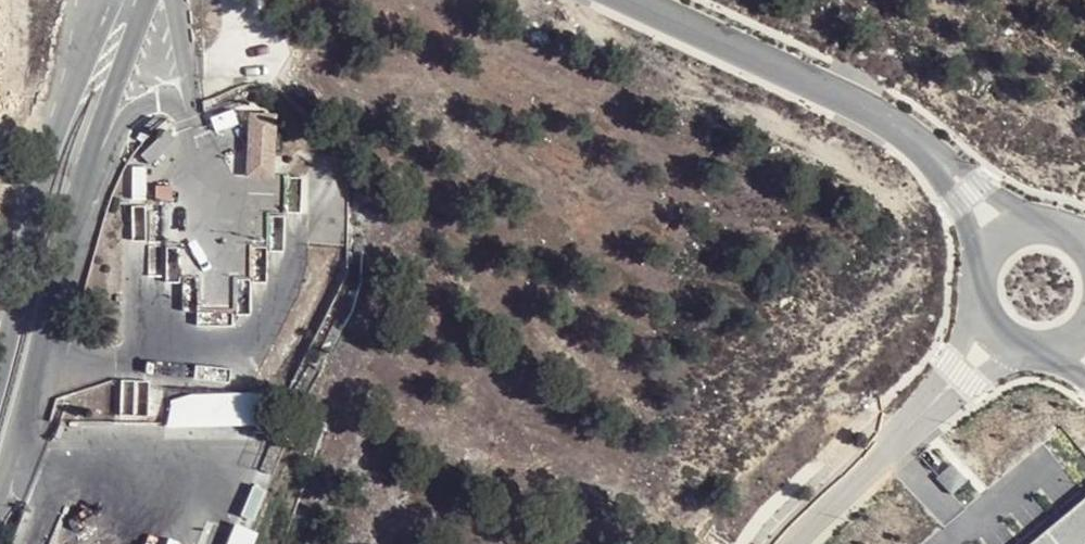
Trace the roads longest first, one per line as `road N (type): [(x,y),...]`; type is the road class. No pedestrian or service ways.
road 1 (unclassified): [(0,485),(83,175),(147,0)]
road 2 (unclassified): [(106,0),(0,371)]
road 3 (unclassified): [(928,148),(865,108),(632,0)]
road 4 (unclassified): [(786,543),(906,428)]
road 5 (unclassified): [(975,298),(966,330),(906,428)]
road 6 (unclassified): [(906,428),(1029,351)]
road 7 (unclassified): [(1033,223),(928,148)]
road 8 (unclassified): [(928,148),(981,258)]

